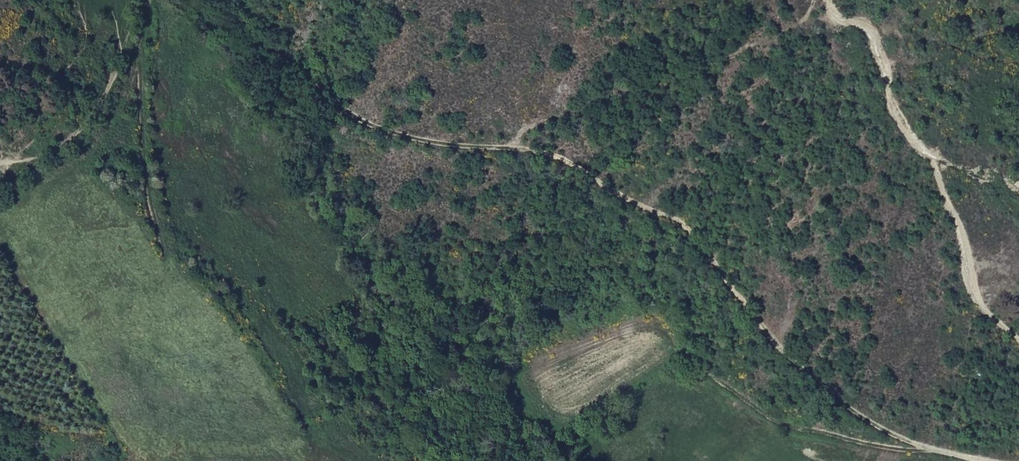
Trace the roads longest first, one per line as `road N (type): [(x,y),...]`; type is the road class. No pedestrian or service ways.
road 1 (track): [(1005,460),(920,448),(859,415),(780,351),(674,219),(557,157),(430,141),(367,123),(263,43)]
road 2 (track): [(828,0),(835,18),(863,27),(884,61),(893,107),(947,196),(974,299),(1018,340)]
road 3 (track): [(513,148),(527,127),(656,88),(800,24),(815,0)]
road 4 (track): [(920,448),(849,442),(779,422),(683,356)]
road 5 (track): [(0,151),(42,158),(84,126),(105,98),(142,0)]

